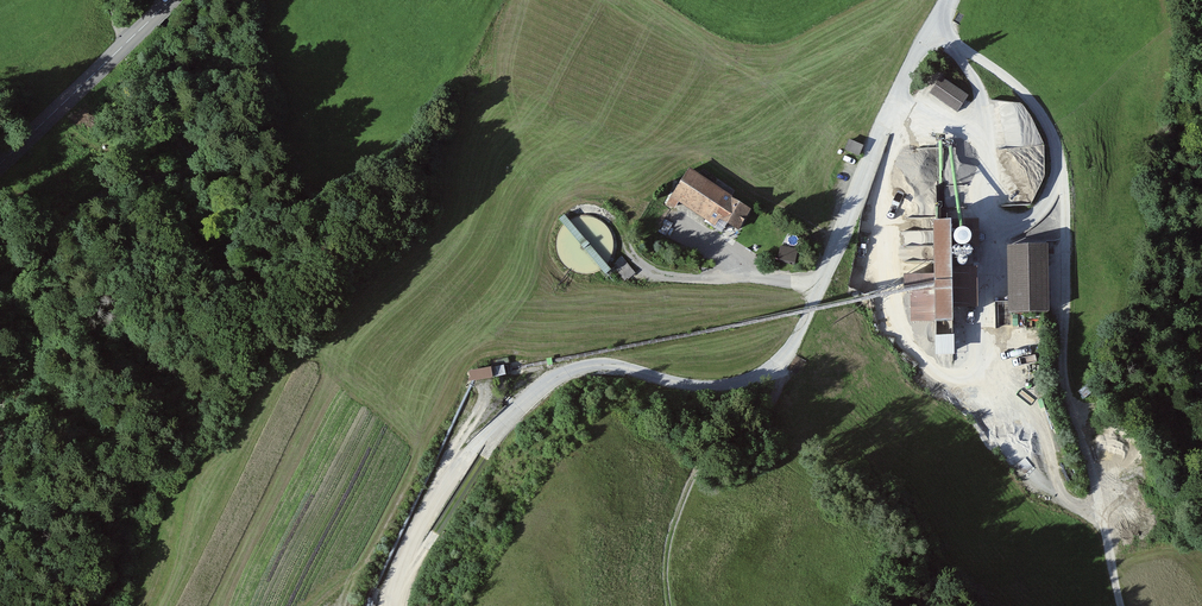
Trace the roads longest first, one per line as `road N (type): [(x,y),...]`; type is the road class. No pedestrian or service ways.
road 1 (track): [(783,364),(733,386),(697,386),(596,363),(538,390),(476,453),(400,605)]
road 2 (track): [(668,605),(670,539),(684,488),(725,430),(762,413),(783,364)]
road 3 (tertiary): [(0,163),(170,0)]

